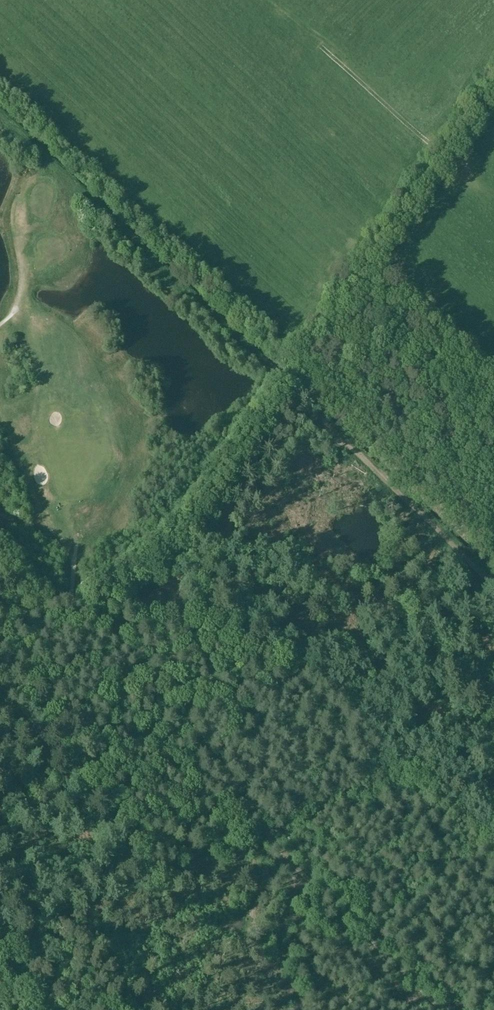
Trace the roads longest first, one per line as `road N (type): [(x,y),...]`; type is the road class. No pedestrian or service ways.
road 1 (track): [(441,1009),(304,877),(182,722),(0,809)]
road 2 (track): [(4,611),(71,604),(127,631),(181,626),(223,564),(233,486),(250,459),(299,441),(349,443)]
road 3 (track): [(349,443),(286,383),(493,83)]
road 4 (track): [(349,443),(493,582)]
road 5 (track): [(444,156),(321,47)]

